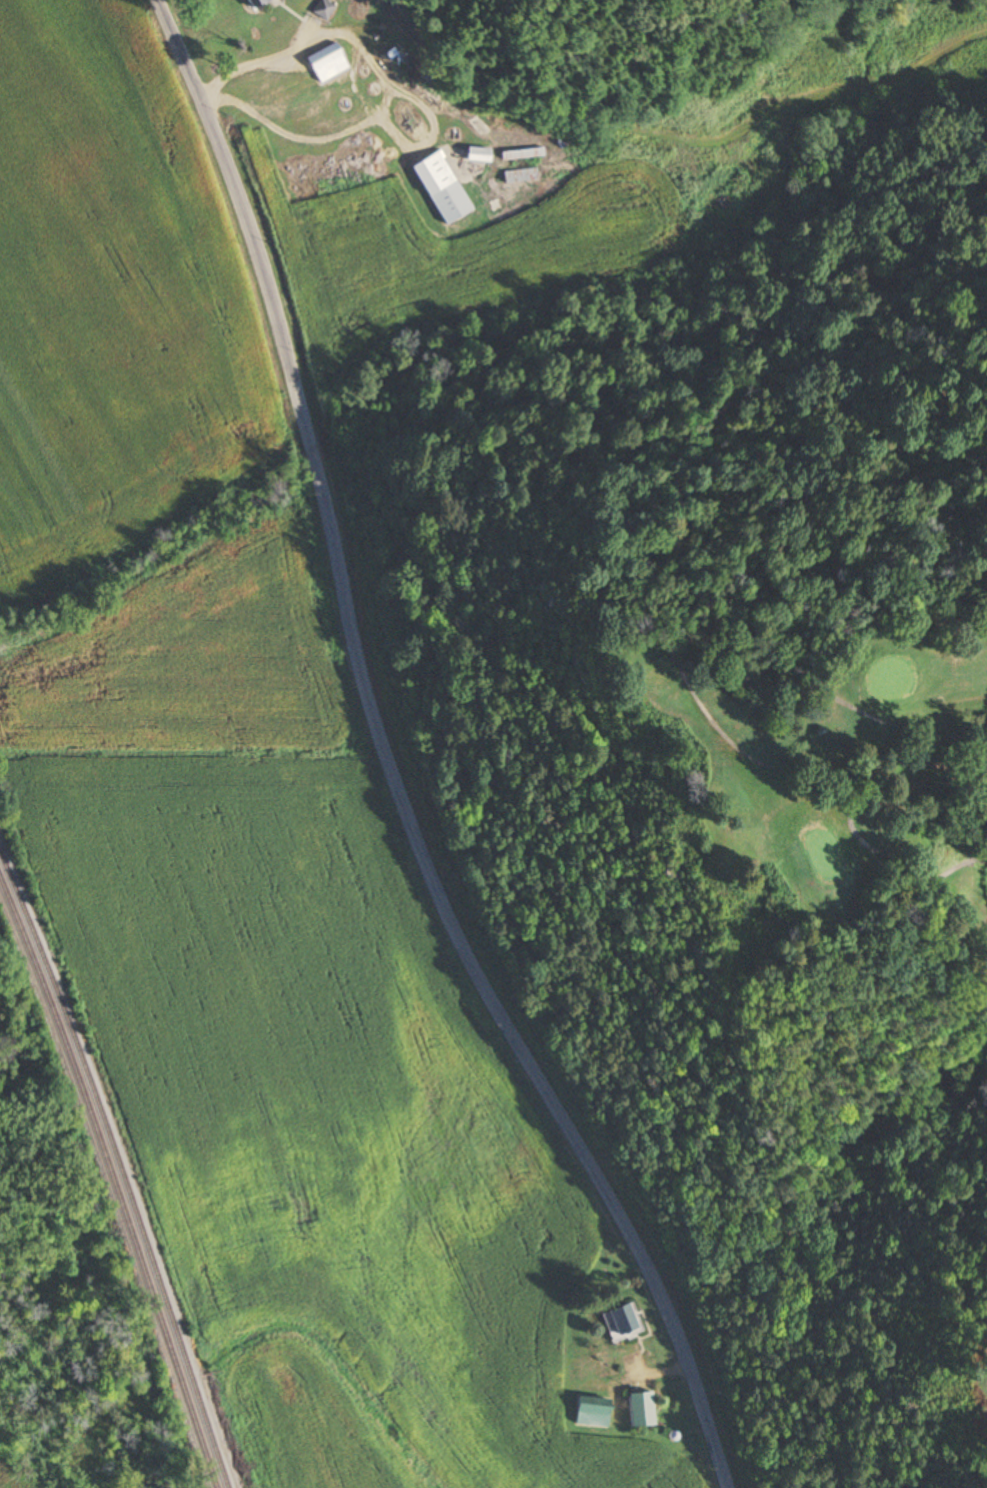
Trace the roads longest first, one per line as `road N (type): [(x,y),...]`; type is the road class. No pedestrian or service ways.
road 1 (residential): [(729,1487),(690,1363),(618,1203),(493,1000),(448,907),(373,700),(316,472)]
road 2 (residential): [(308,441),(260,249),(158,0)]

